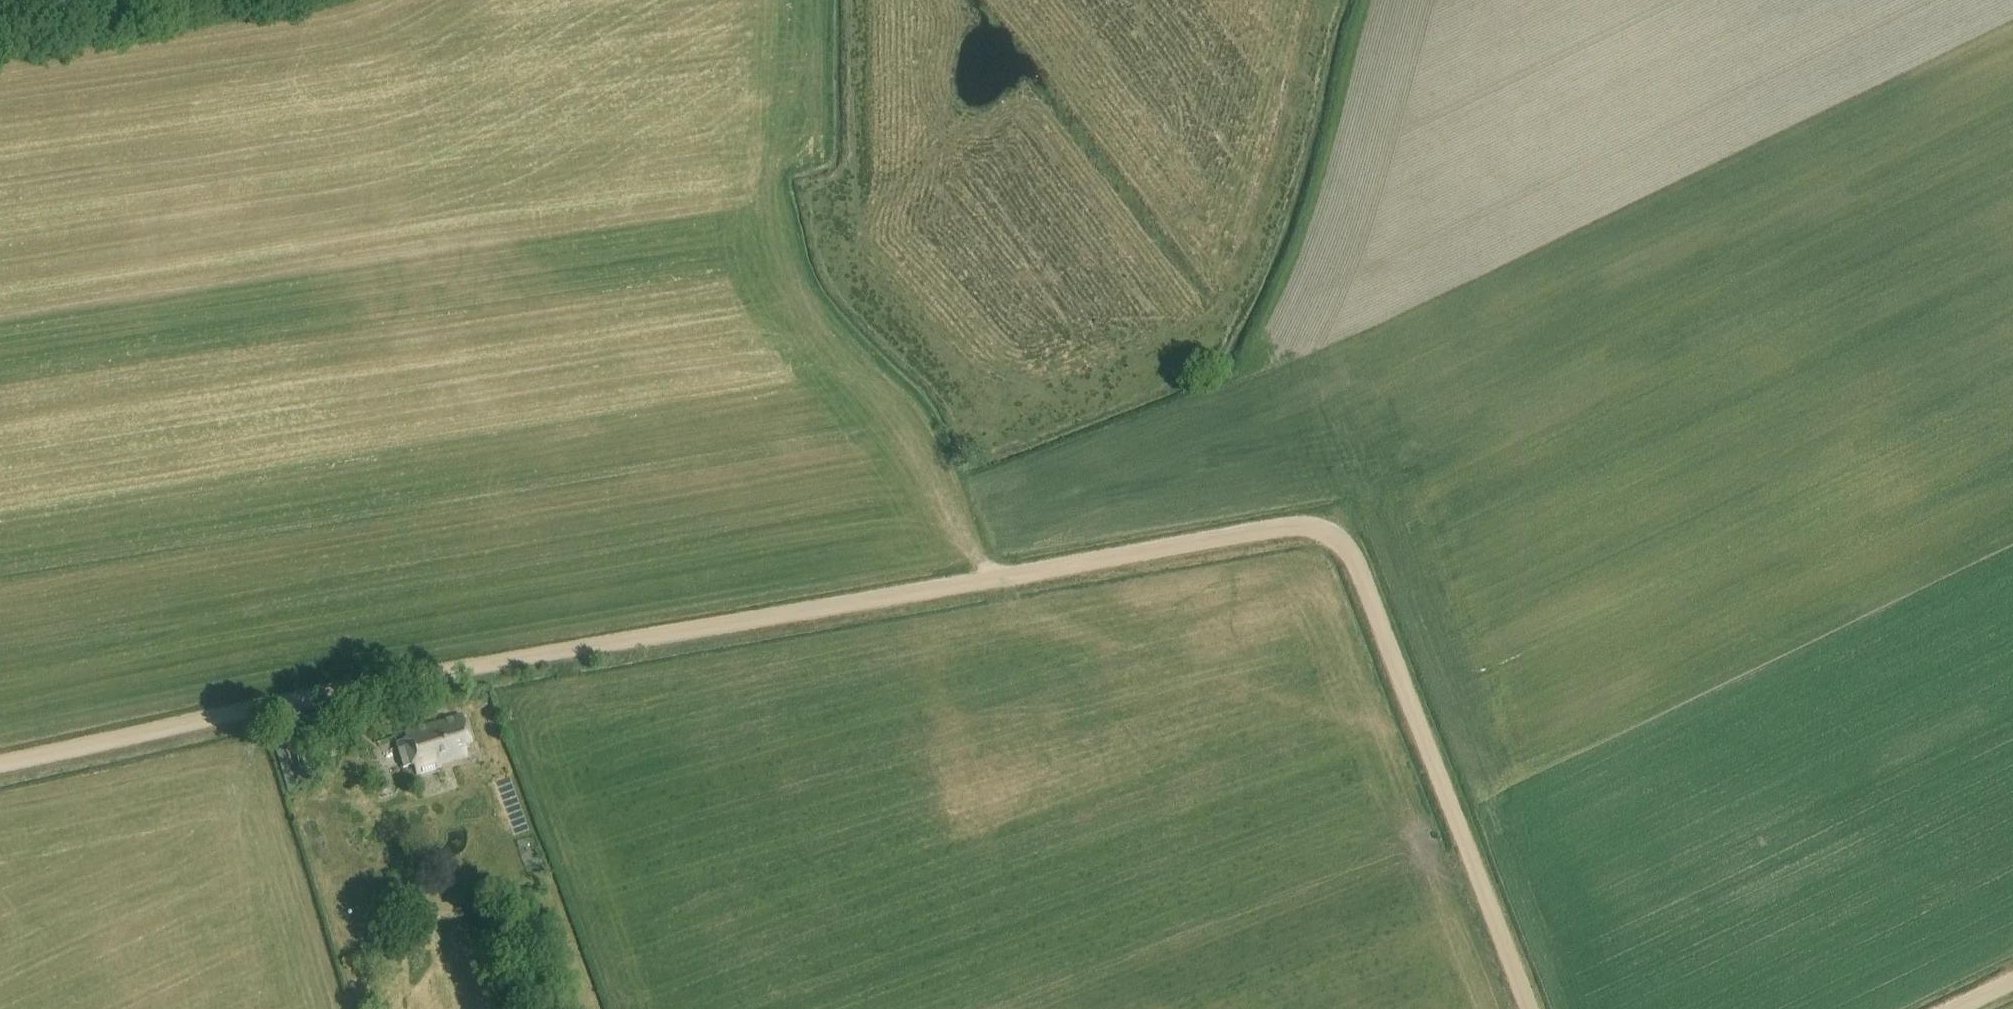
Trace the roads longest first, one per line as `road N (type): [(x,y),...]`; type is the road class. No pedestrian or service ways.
road 1 (track): [(1529,1008),(1351,552),(1297,526),(462,672),(0,768)]
road 2 (track): [(148,0),(0,22)]

